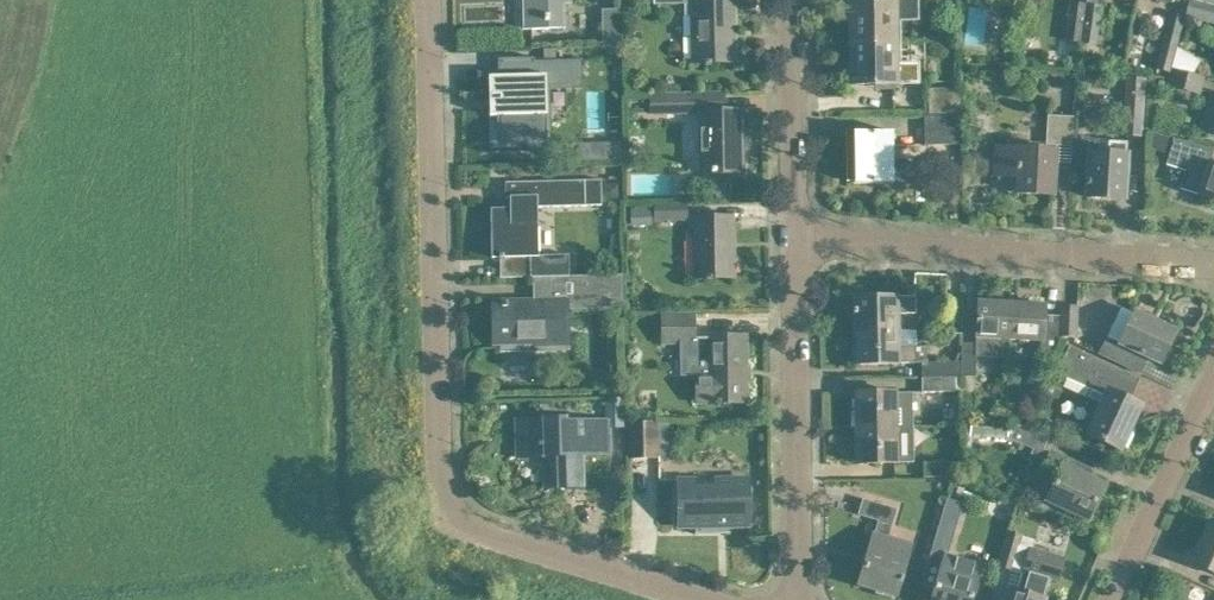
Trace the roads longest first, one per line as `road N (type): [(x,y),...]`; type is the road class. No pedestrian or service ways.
road 1 (residential): [(683,599),(484,540),(458,518),(448,471),(435,0)]
road 2 (residential): [(1213,274),(795,252)]
road 3 (residential): [(805,599),(795,252)]
road 4 (residential): [(795,252),(788,0)]
road 5 (residential): [(1123,599),(1213,403)]

